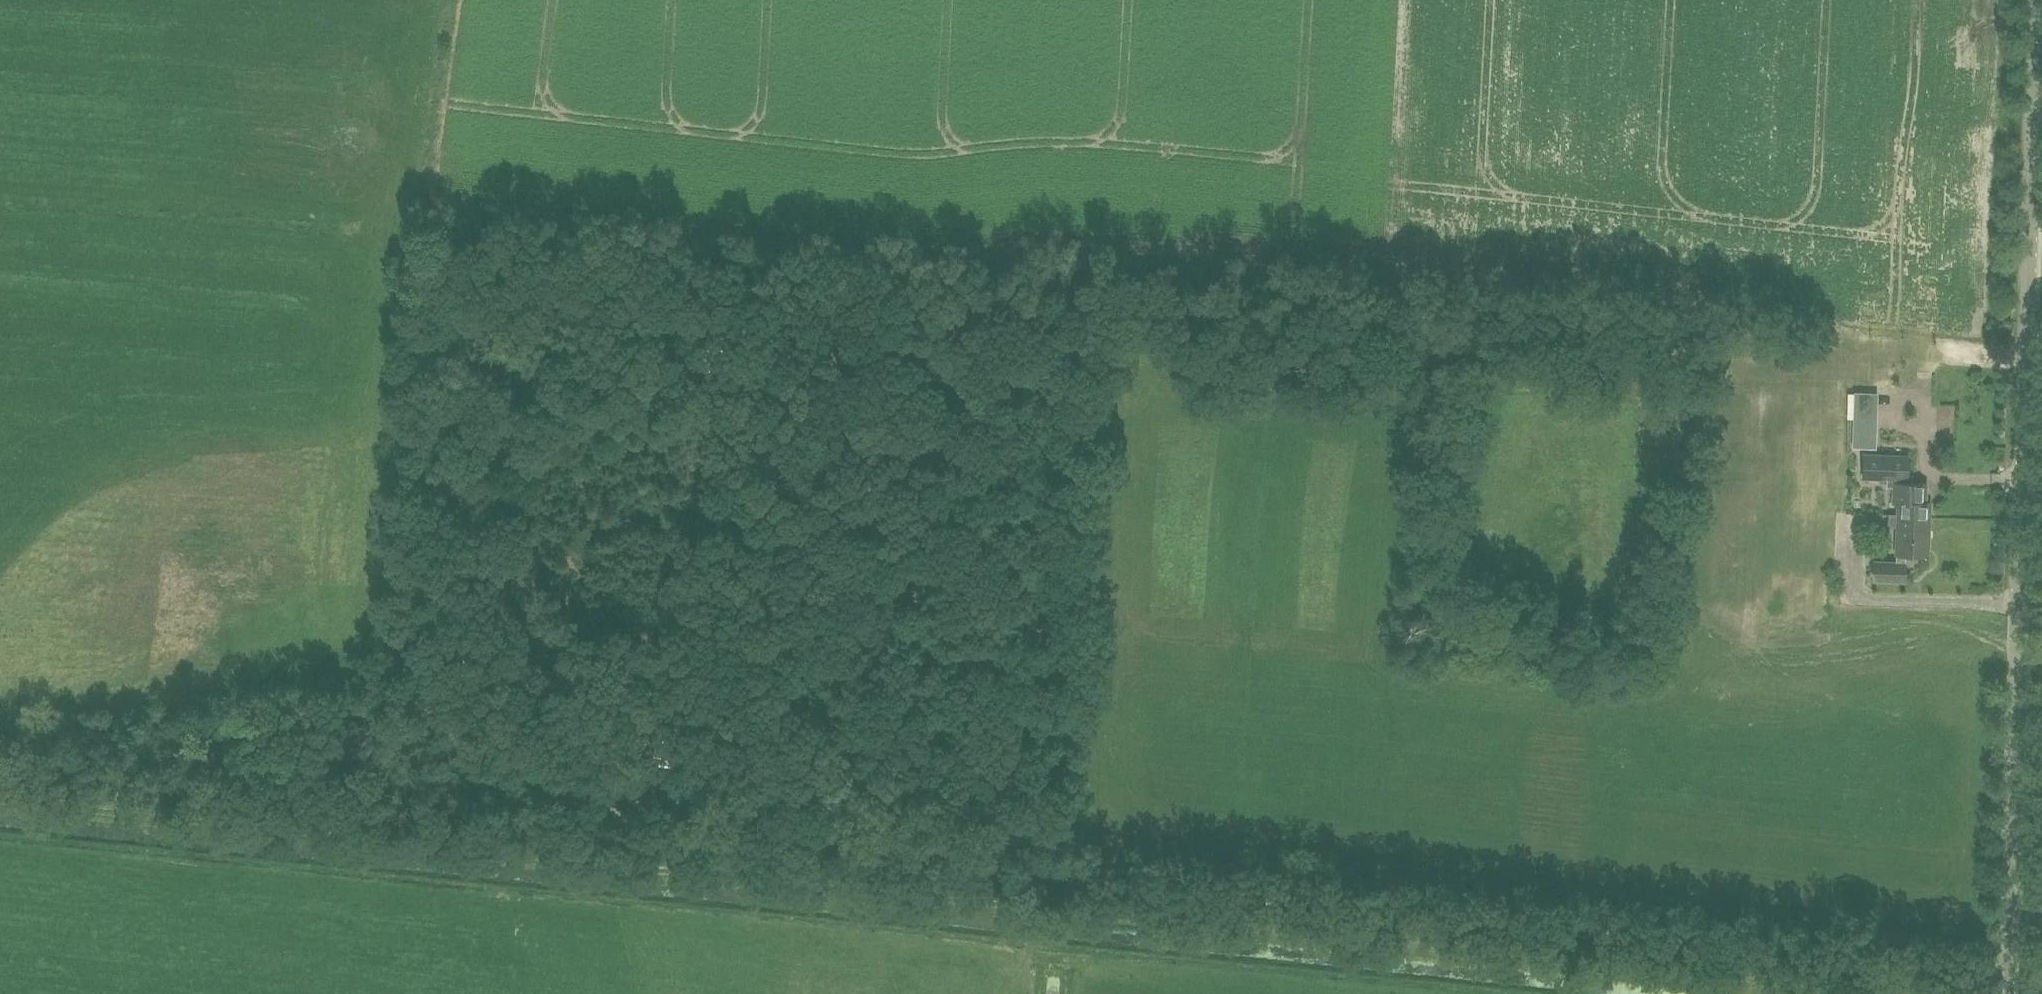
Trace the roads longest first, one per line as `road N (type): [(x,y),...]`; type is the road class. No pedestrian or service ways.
road 1 (tertiary): [(2010,993),(2040,0)]

